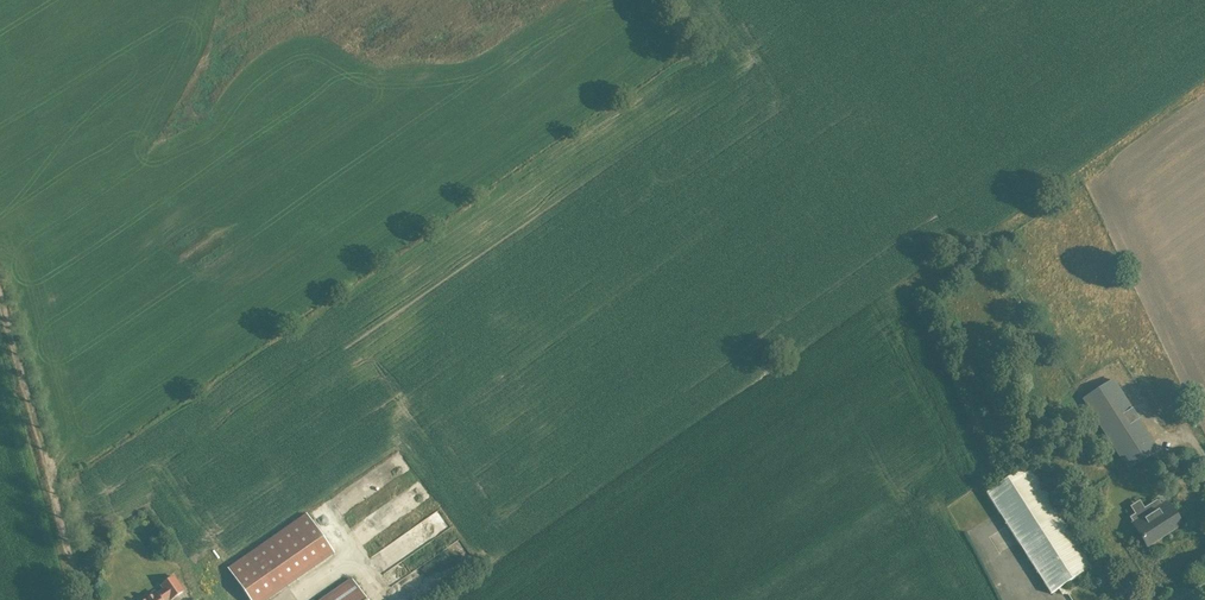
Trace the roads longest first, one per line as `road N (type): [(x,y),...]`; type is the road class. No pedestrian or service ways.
road 1 (track): [(0,289),(88,599)]
road 2 (track): [(1071,176),(1204,83)]

